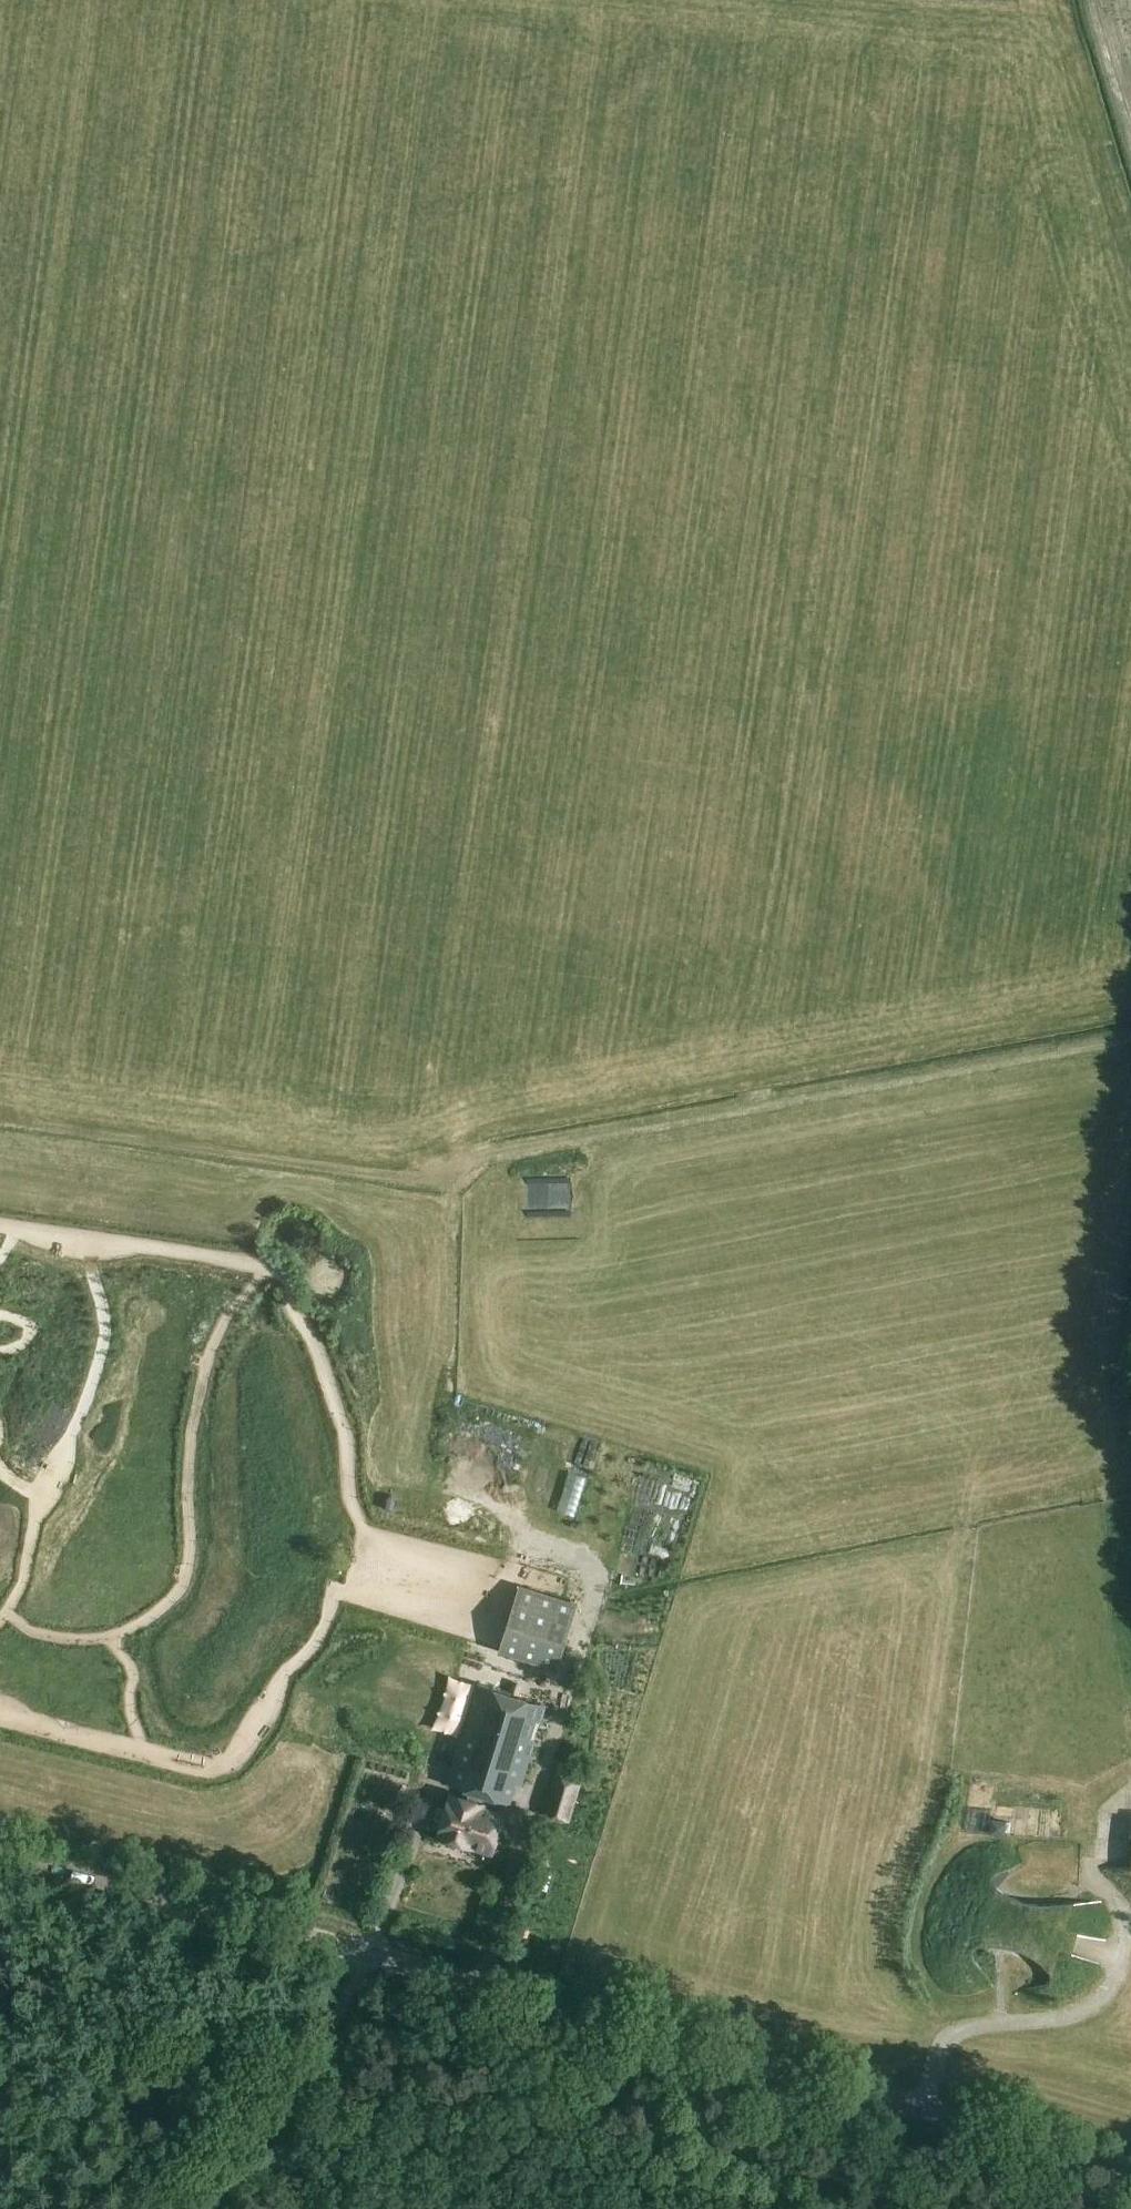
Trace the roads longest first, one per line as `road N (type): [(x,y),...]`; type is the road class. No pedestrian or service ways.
road 1 (tertiary): [(1130,2165),(0,1849)]
road 2 (track): [(373,1954),(208,2208)]

